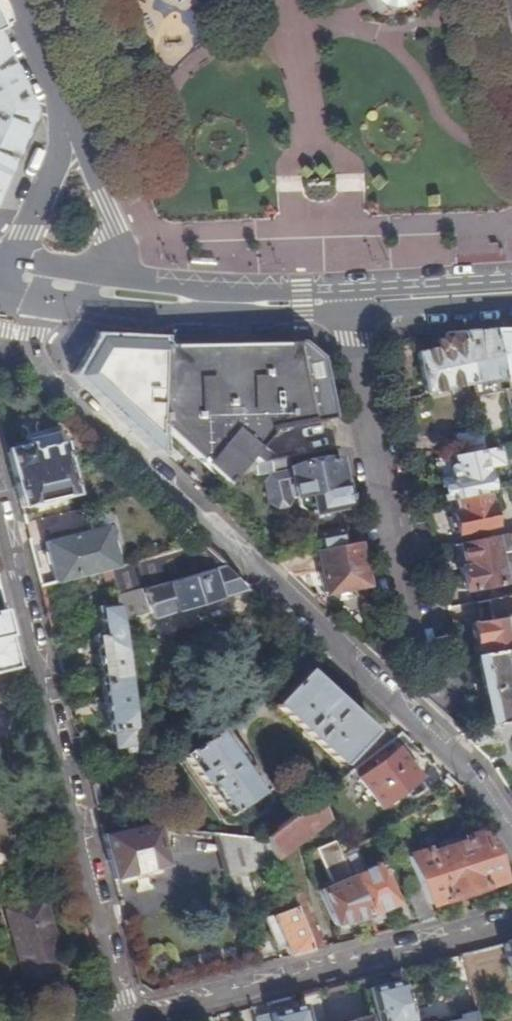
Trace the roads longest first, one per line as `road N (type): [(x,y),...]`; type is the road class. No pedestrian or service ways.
road 1 (residential): [(511,839),(469,773),(55,378),(31,332),(34,301)]
road 2 (residential): [(0,510),(131,1018)]
road 3 (residential): [(131,1018),(511,924)]
road 4 (residential): [(348,302),(415,646)]
road 5 (residential): [(104,272),(112,240),(107,208),(64,109)]
road 6 (tertiary): [(348,302),(511,292)]
road 7 (residential): [(64,109),(58,158),(12,261)]
road 8 (tertiary): [(86,306),(154,316),(235,306)]
road 9 (tertiary): [(235,306),(160,278),(104,272)]

